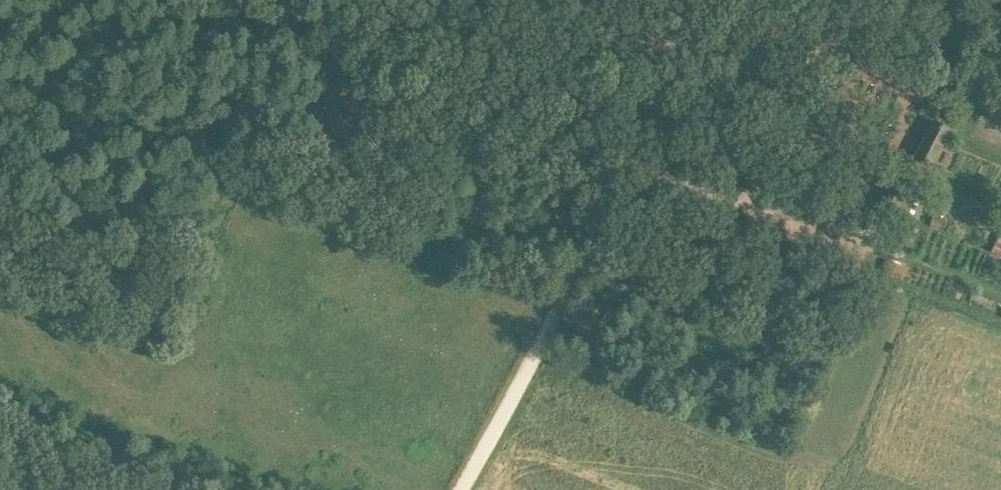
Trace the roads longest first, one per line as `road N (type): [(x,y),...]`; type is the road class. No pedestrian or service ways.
road 1 (track): [(674,33),(562,306),(458,489)]
road 2 (track): [(624,158),(878,252)]
road 3 (track): [(1000,73),(810,0)]

